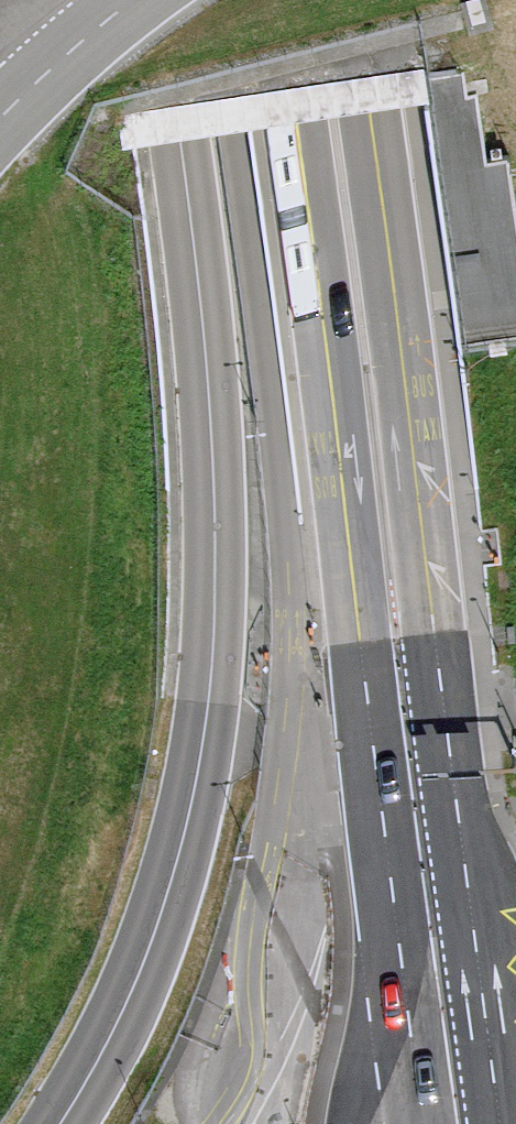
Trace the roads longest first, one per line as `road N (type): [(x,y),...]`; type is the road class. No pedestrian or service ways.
road 1 (tertiary): [(159,0),(207,357),(216,577),(209,670),(196,767),(144,956),(55,1123)]
road 2 (primary): [(405,702),(315,0)]
road 3 (primary): [(506,1123),(482,966),(405,702)]
road 4 (primary): [(405,702),(355,1123)]
road 5 (primary): [(405,702),(395,981),(411,1123)]

